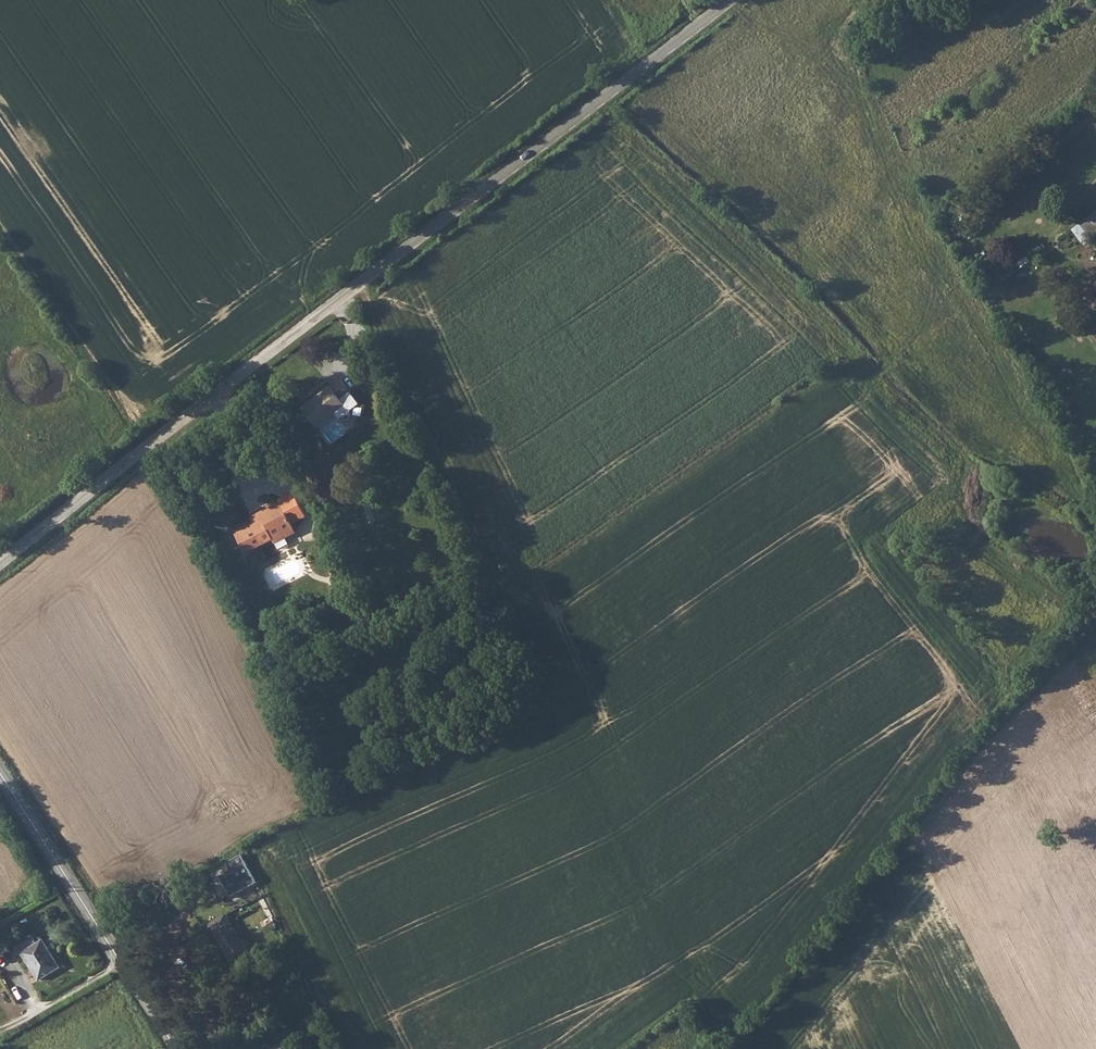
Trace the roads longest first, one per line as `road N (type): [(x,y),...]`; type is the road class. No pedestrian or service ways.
road 1 (unclassified): [(732,0),(0,564)]
road 2 (track): [(509,589),(487,563),(360,282)]
road 3 (tertiary): [(175,1048),(0,775)]

